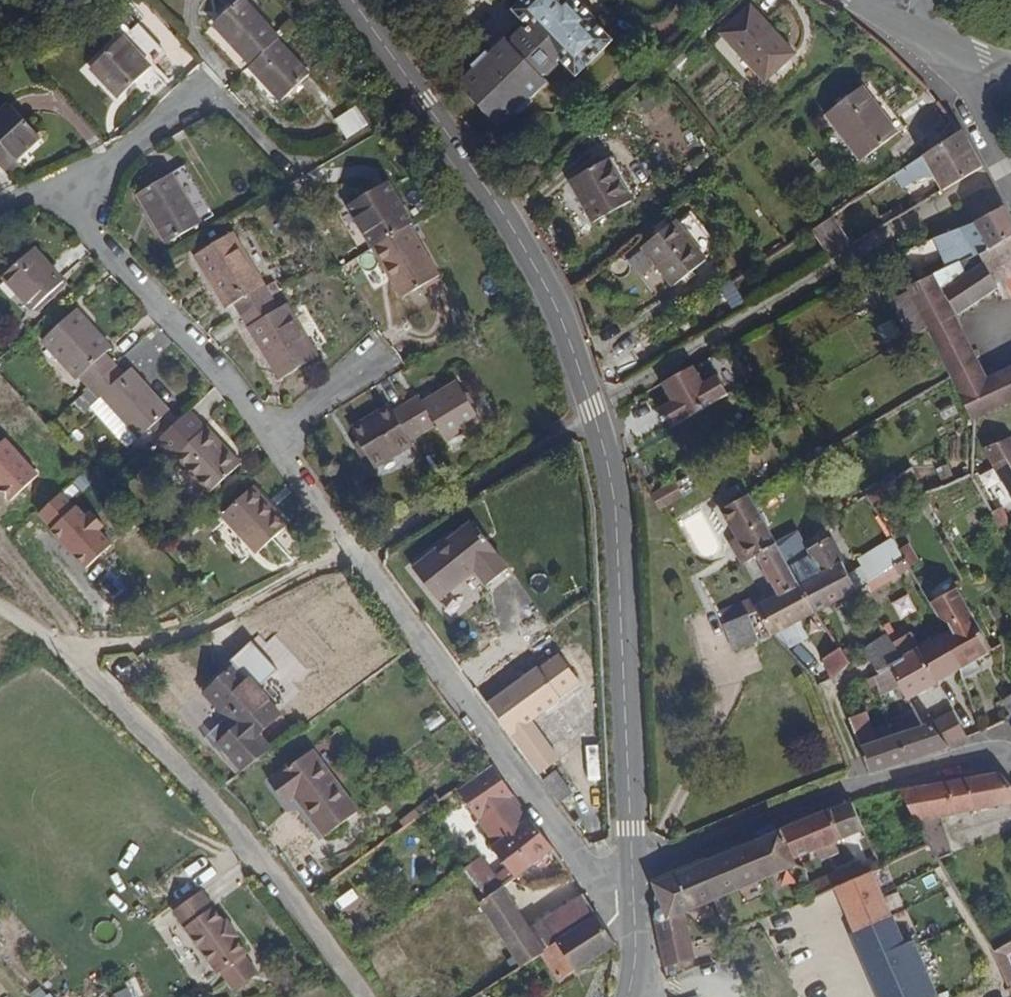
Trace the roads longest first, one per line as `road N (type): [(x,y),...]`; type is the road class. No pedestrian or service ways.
road 1 (tertiary): [(632,860),(617,519),(595,410),(533,260),(353,0)]
road 2 (residential): [(635,892),(588,874),(352,551),(221,381),(88,234),(59,184)]
road 3 (residential): [(632,860),(663,858),(850,786),(962,757),(1010,756)]
road 4 (residential): [(59,184),(146,135),(202,87)]
road 5 (residential): [(943,40),(1010,177)]

